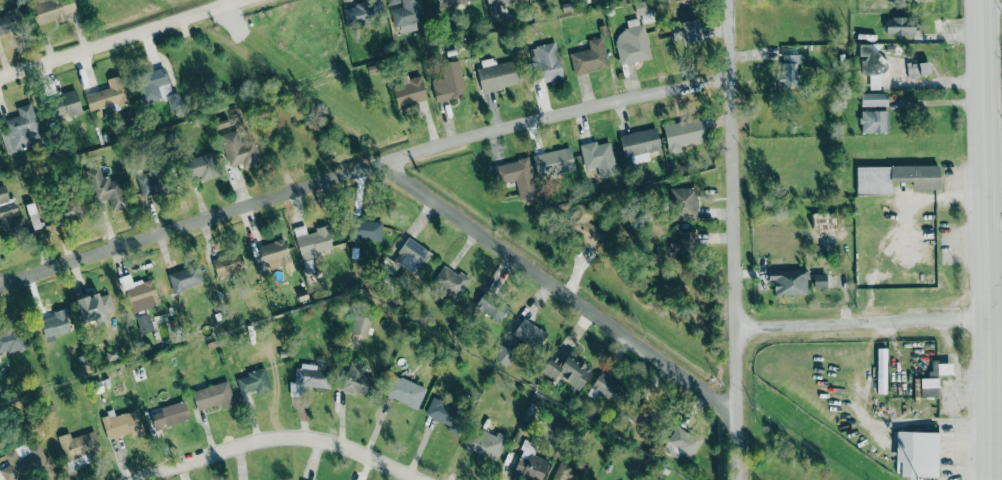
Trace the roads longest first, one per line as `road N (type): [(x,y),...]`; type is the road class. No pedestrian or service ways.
road 1 (residential): [(0,284),(381,165),(737,418)]
road 2 (residential): [(737,479),(729,0)]
road 3 (secondary): [(992,479),(986,0)]
road 4 (residential): [(381,165),(730,77)]
road 5 (residential): [(137,479),(191,456),(255,443),(319,444),(415,479)]
road 6 (residential): [(0,78),(250,0)]
road 7 (residential): [(736,328),(992,323)]

